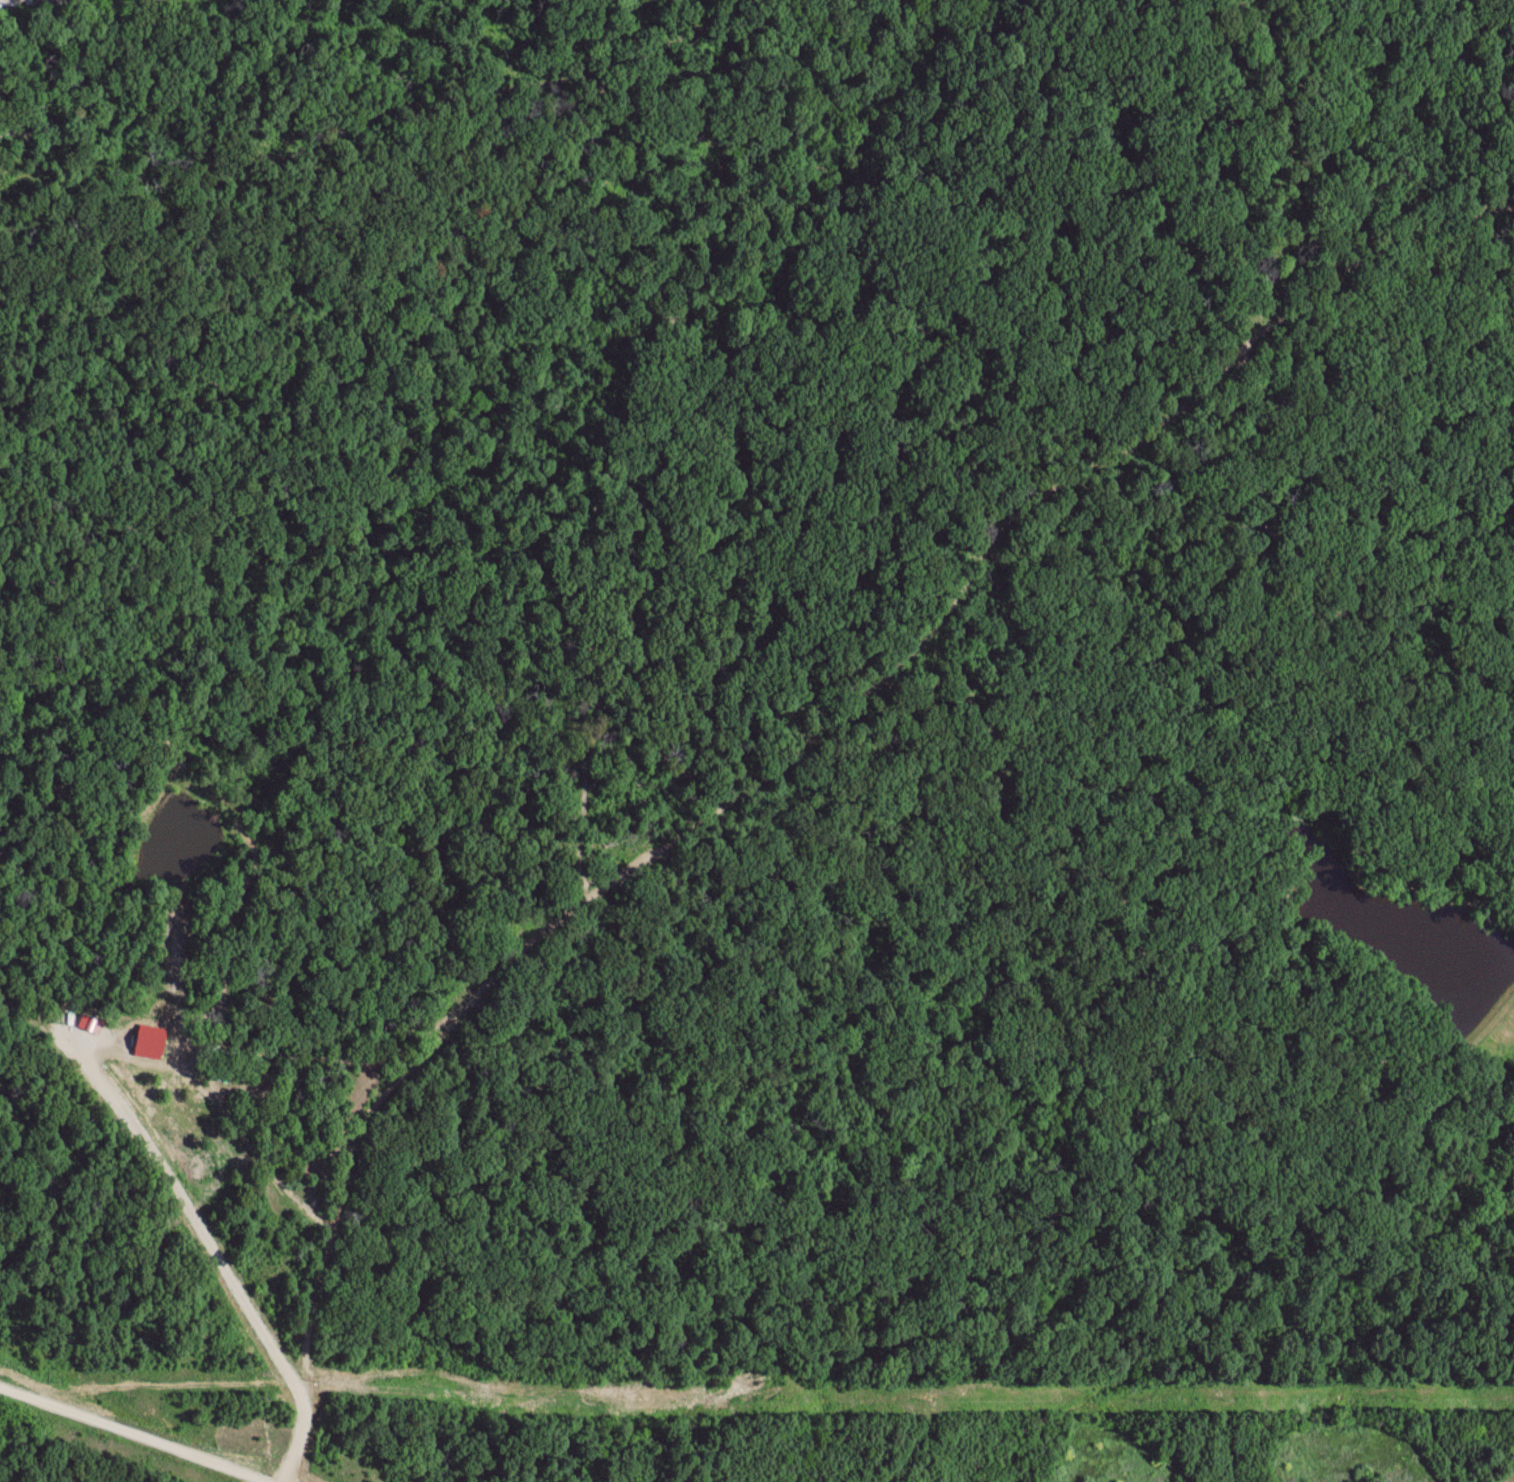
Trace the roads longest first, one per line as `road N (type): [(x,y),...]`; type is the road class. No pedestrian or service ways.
road 1 (residential): [(272,1481),(0,1386)]

